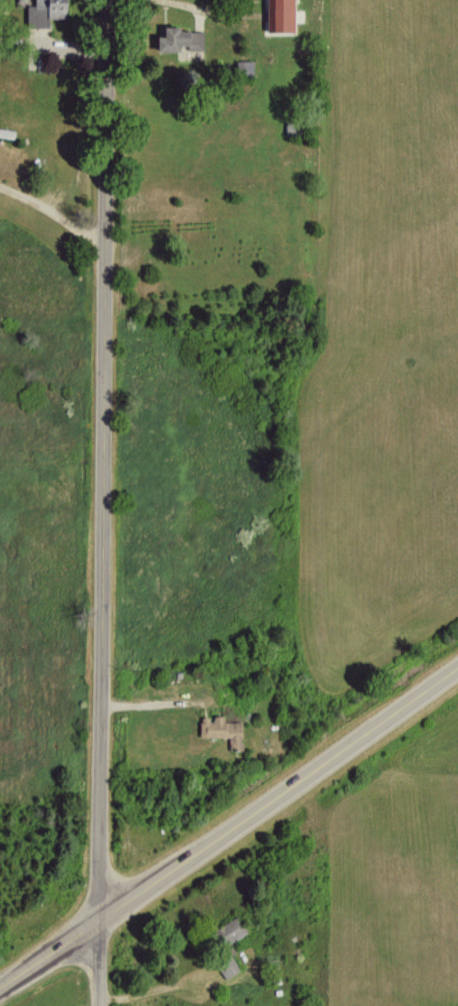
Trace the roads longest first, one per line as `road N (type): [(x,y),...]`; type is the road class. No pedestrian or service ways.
road 1 (tertiary): [(102,922),(104,0)]
road 2 (tertiary): [(457,666),(0,987)]

